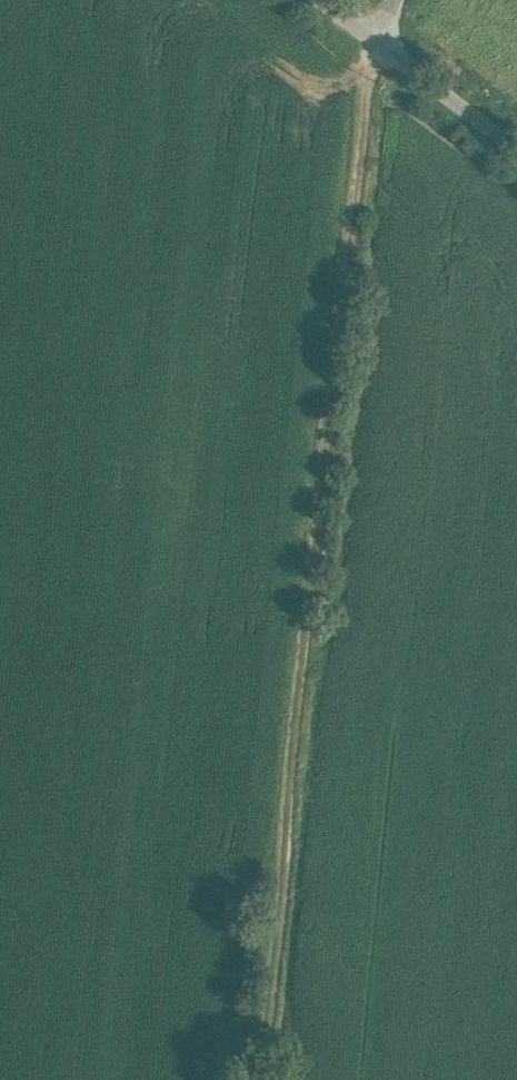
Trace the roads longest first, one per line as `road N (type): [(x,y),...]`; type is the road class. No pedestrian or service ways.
road 1 (track): [(384,41),(371,62),(262,1079)]
road 2 (unclassified): [(516,143),(384,41)]

